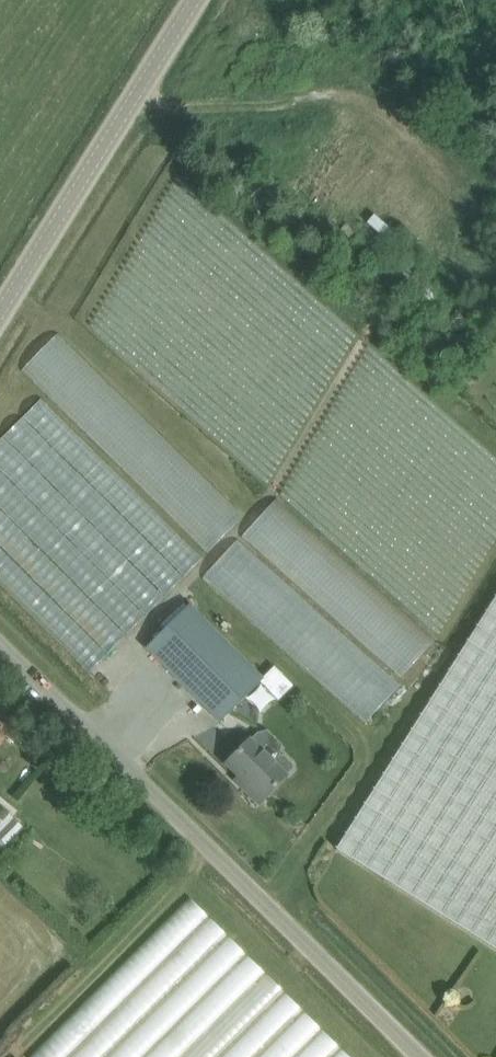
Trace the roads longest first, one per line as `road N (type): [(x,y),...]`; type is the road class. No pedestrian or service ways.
road 1 (unclassified): [(423,1056),(0,641)]
road 2 (tertiary): [(0,320),(198,0)]

